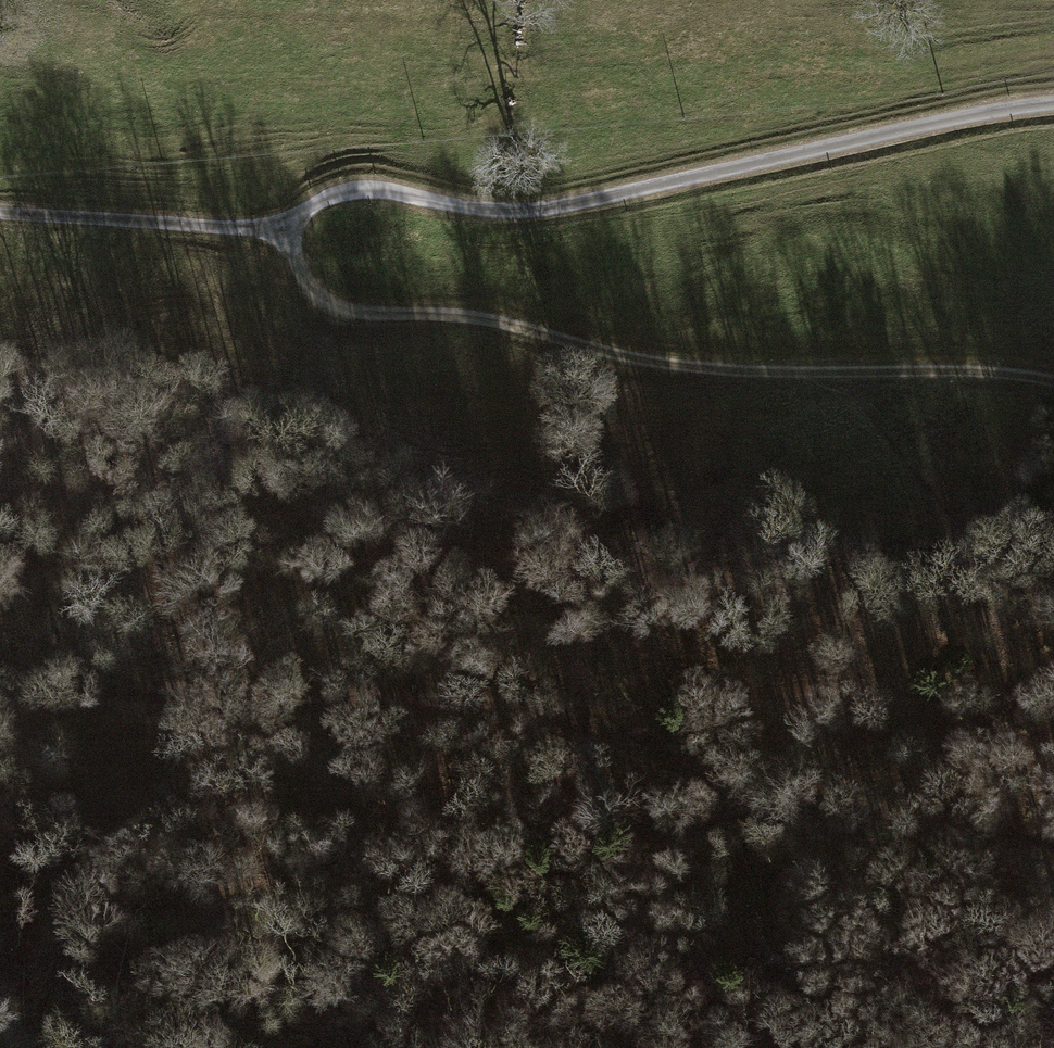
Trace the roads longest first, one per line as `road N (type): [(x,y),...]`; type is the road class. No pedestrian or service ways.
road 1 (track): [(0,657),(92,681),(291,704),(371,694),(556,712),(673,758),(834,805),(1053,846)]
road 2 (unclassified): [(0,215),(250,228),(366,190),(522,212),(1053,104)]
road 3 (track): [(0,919),(834,805)]
road 4 (track): [(815,375),(660,363),(482,318),(344,310),(315,295),(280,221)]
road 5 (track): [(1053,382),(967,372),(815,375)]

